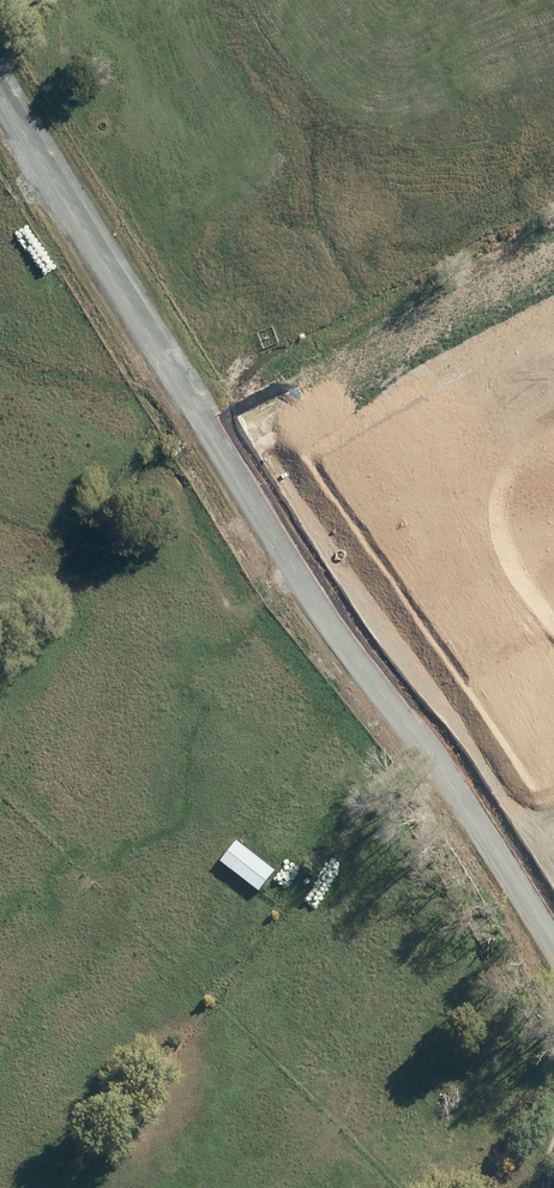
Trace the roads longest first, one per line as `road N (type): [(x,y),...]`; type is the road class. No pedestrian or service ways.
road 1 (secondary): [(0,49),(317,577),(433,716),(534,859)]
road 2 (secondary): [(498,882),(404,737),(282,593),(0,129)]
road 3 (unknown): [(553,112),(129,341)]
road 4 (unknown): [(359,0),(458,162)]

